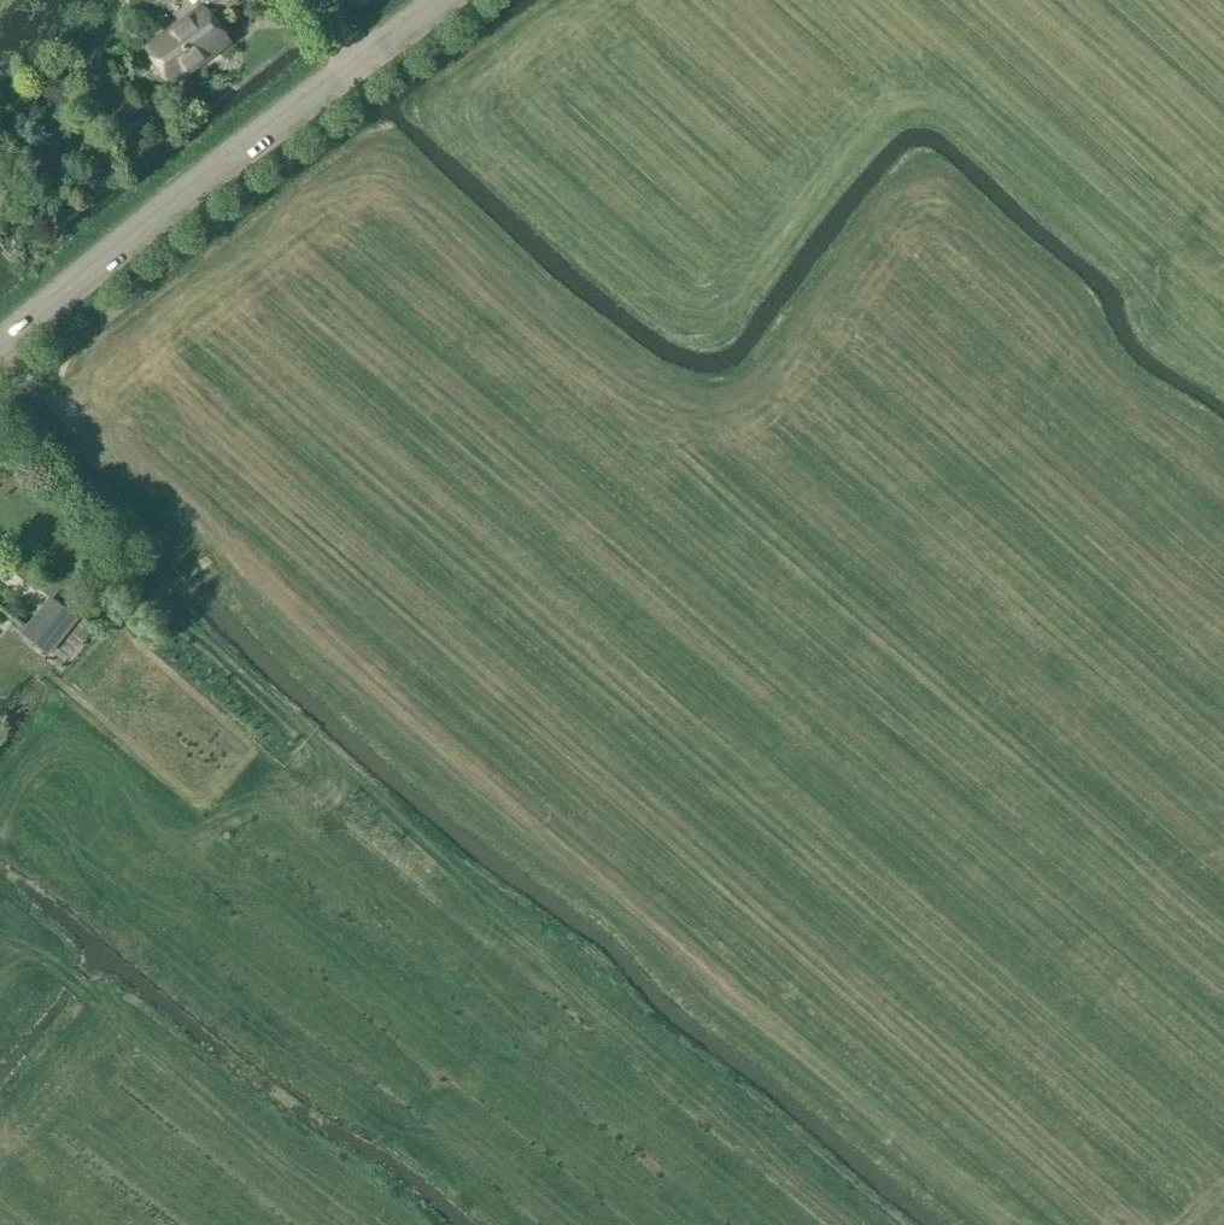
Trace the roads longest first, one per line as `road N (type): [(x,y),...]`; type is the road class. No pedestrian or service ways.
road 1 (tertiary): [(0,352),(360,73)]
road 2 (tertiary): [(360,73),(458,0)]

